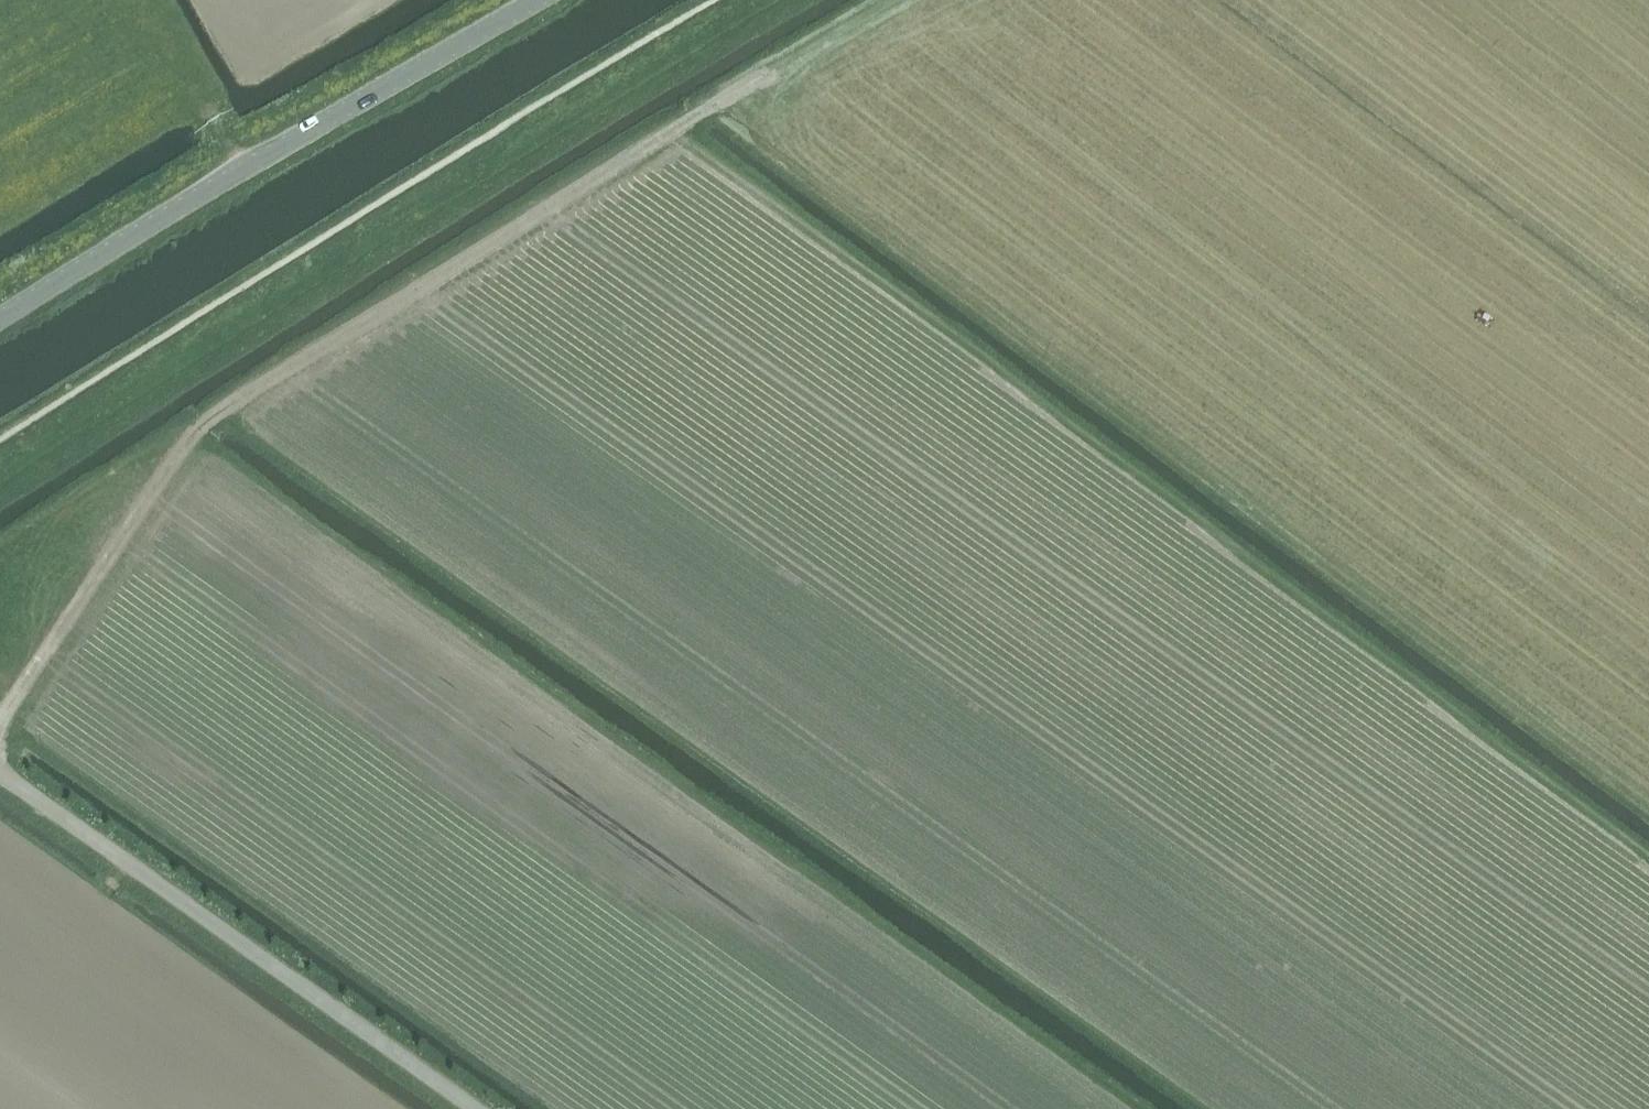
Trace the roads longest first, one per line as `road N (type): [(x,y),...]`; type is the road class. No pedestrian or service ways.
road 1 (unclassified): [(0,319),(538,0)]
road 2 (unclassified): [(474,1108),(0,772)]

